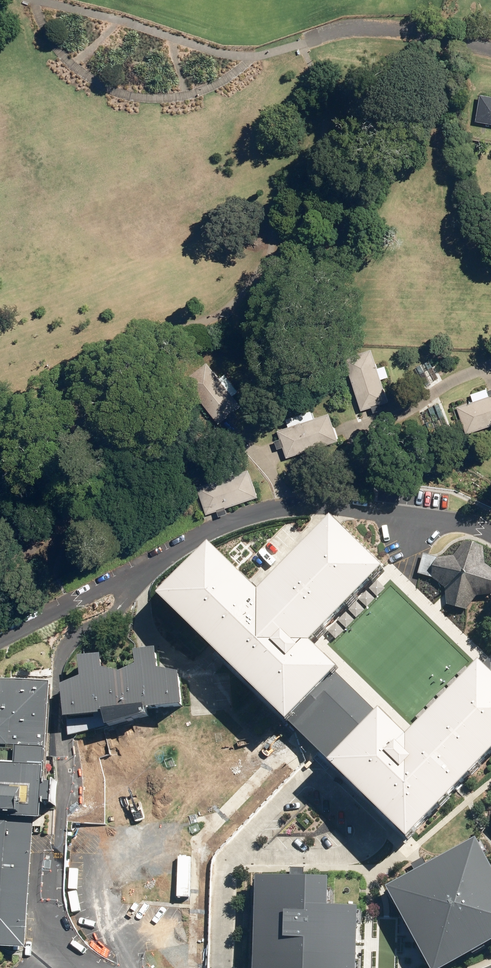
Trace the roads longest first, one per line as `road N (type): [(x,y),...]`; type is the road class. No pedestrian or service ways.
road 1 (residential): [(0,626),(183,531),(284,495),(353,495),(490,531)]

